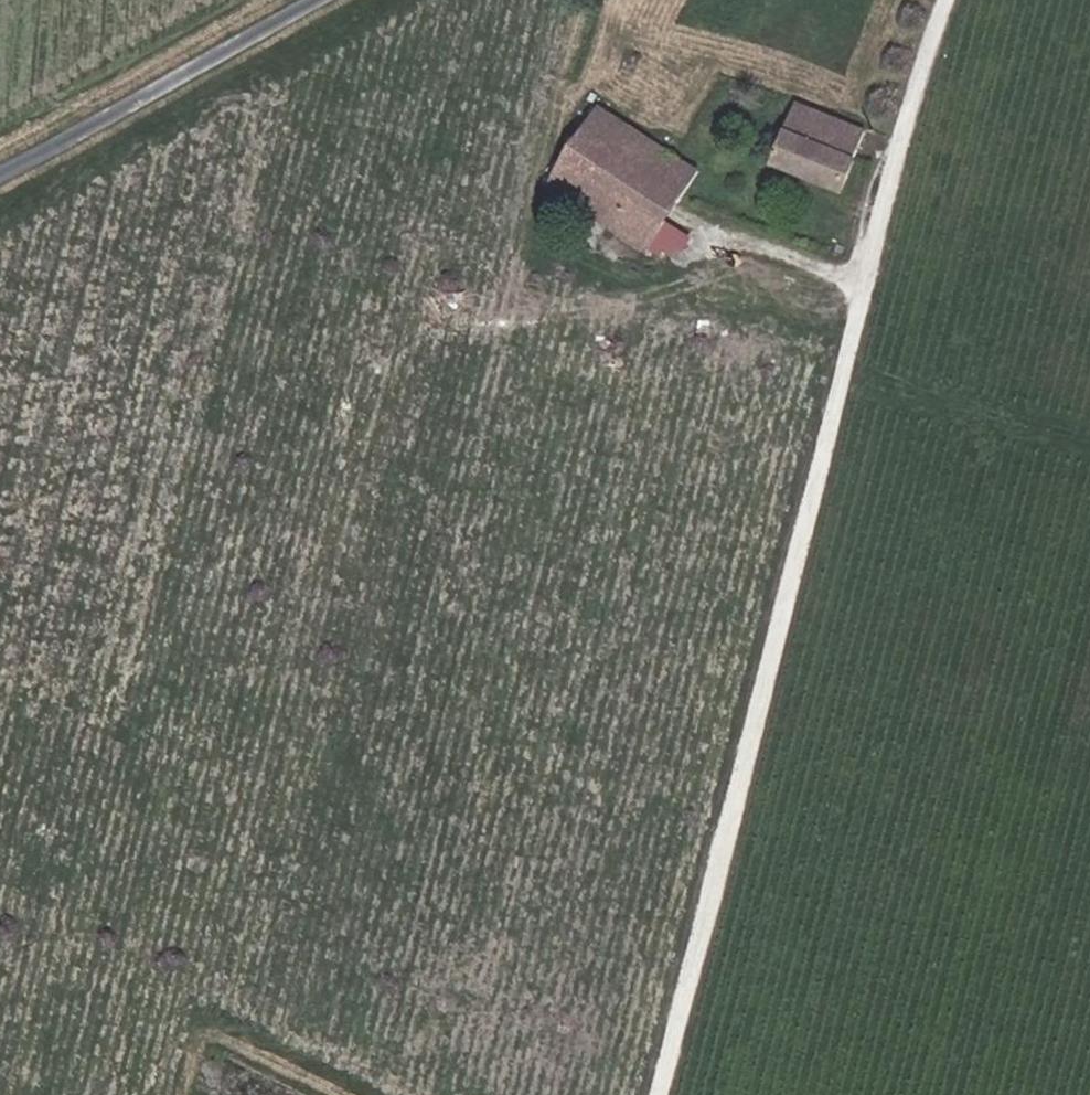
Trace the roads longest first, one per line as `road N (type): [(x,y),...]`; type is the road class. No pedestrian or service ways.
road 1 (track): [(668,1094),(917,79),(951,0)]
road 2 (unclassified): [(318,0),(0,177)]

